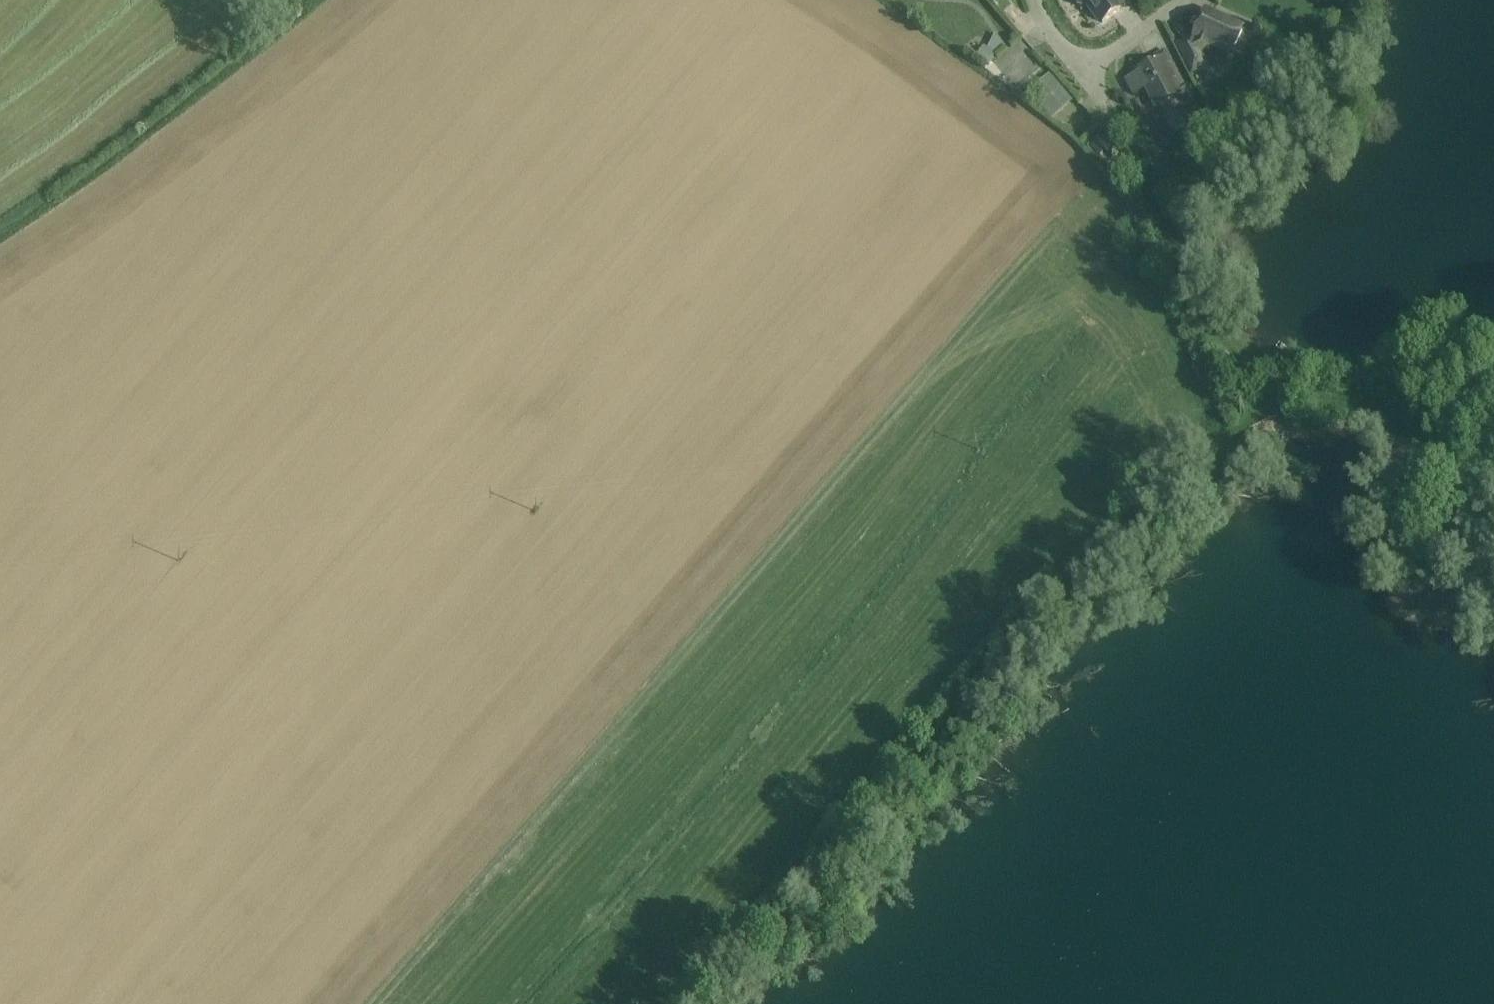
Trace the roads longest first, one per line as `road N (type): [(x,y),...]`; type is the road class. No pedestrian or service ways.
road 1 (residential): [(1035,0),(1060,45),(1084,62),(1183,0)]

